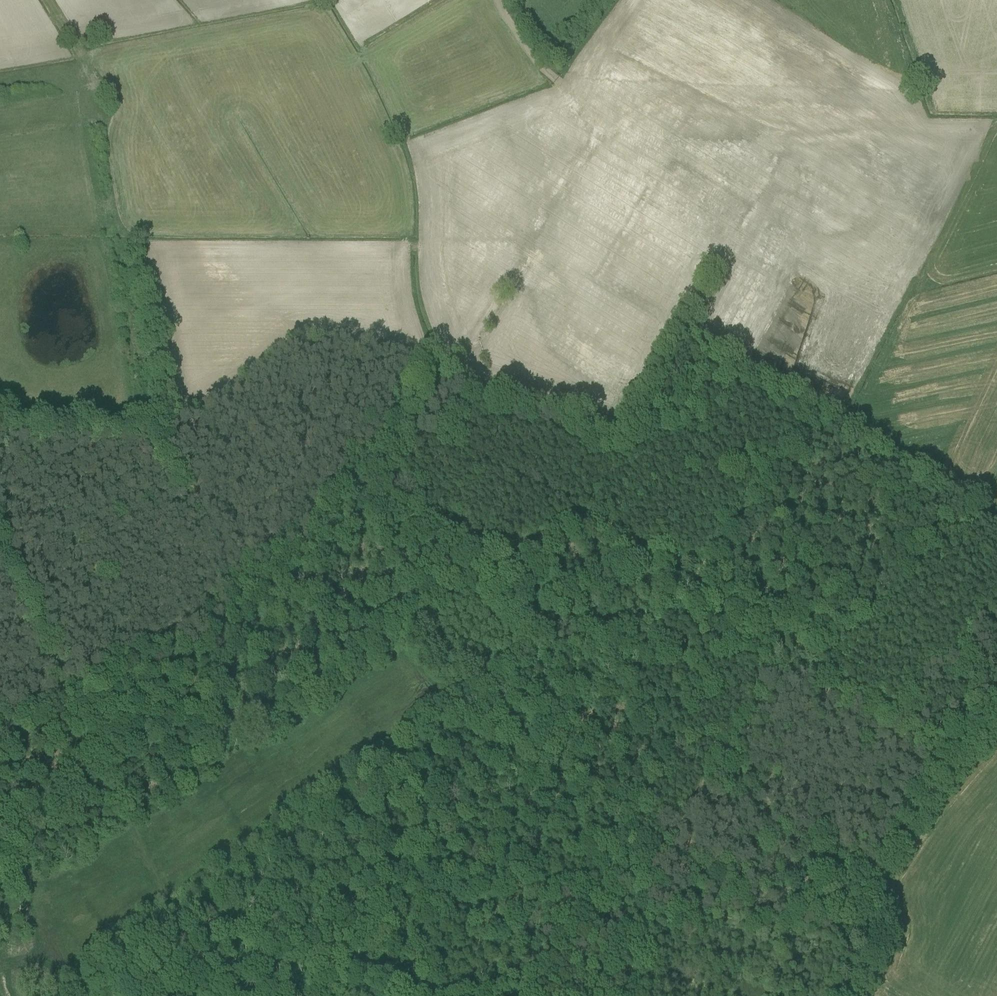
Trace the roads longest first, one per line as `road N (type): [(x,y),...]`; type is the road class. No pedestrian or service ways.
road 1 (track): [(421,510),(534,543),(589,511),(618,453),(615,443),(422,376),(315,521),(264,549),(166,637),(71,695),(0,726)]
road 2 (track): [(266,995),(297,899),(904,936)]
road 3 (track): [(589,511),(977,767)]
road 4 (track): [(501,0),(589,140),(482,329),(422,376)]
road 5 (track): [(491,995),(512,910),(583,713),(628,674),(656,620)]
road 6 (track): [(796,647),(661,848),(637,995)]
road 7 (track): [(977,515),(822,664)]
road 8 (track): [(71,695),(127,814)]

